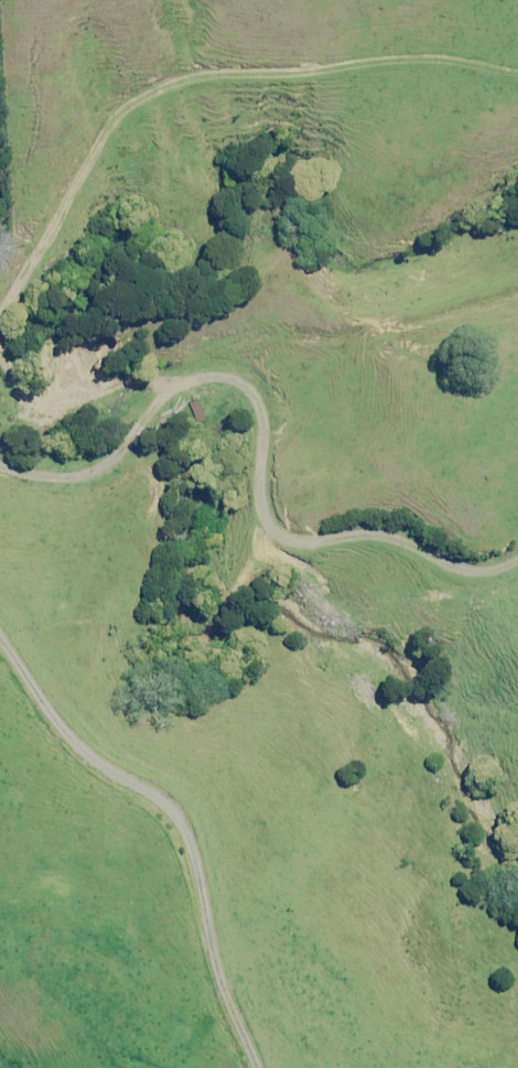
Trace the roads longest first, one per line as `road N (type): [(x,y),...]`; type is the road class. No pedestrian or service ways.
road 1 (track): [(517,559),(477,568),(398,538),(307,543),(281,534),(267,511),(265,406),(228,376),(179,385),(138,440),(80,477),(0,465)]
road 2 (track): [(0,317),(119,120),(141,98),(198,76),(393,61),(445,60),(517,74)]
road 3 (track): [(263,1067),(232,996),(198,845),(183,816),(69,731),(0,633)]
road 4 (track): [(0,347),(15,356),(30,391),(46,407),(73,407),(131,376),(179,385)]

